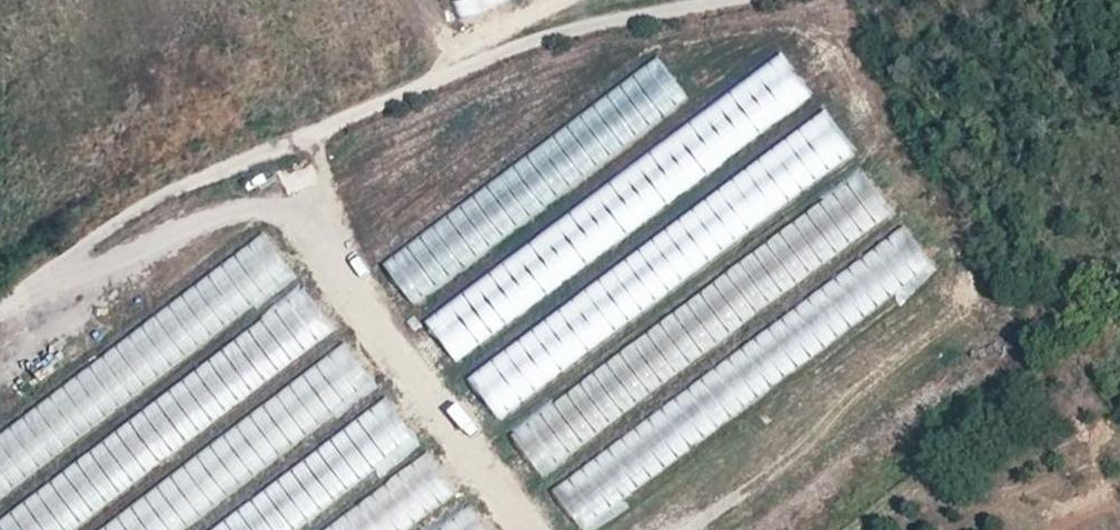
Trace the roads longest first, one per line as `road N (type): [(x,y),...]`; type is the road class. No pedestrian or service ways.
road 1 (track): [(0,300),(129,213),(512,58),(593,31),(748,0)]

